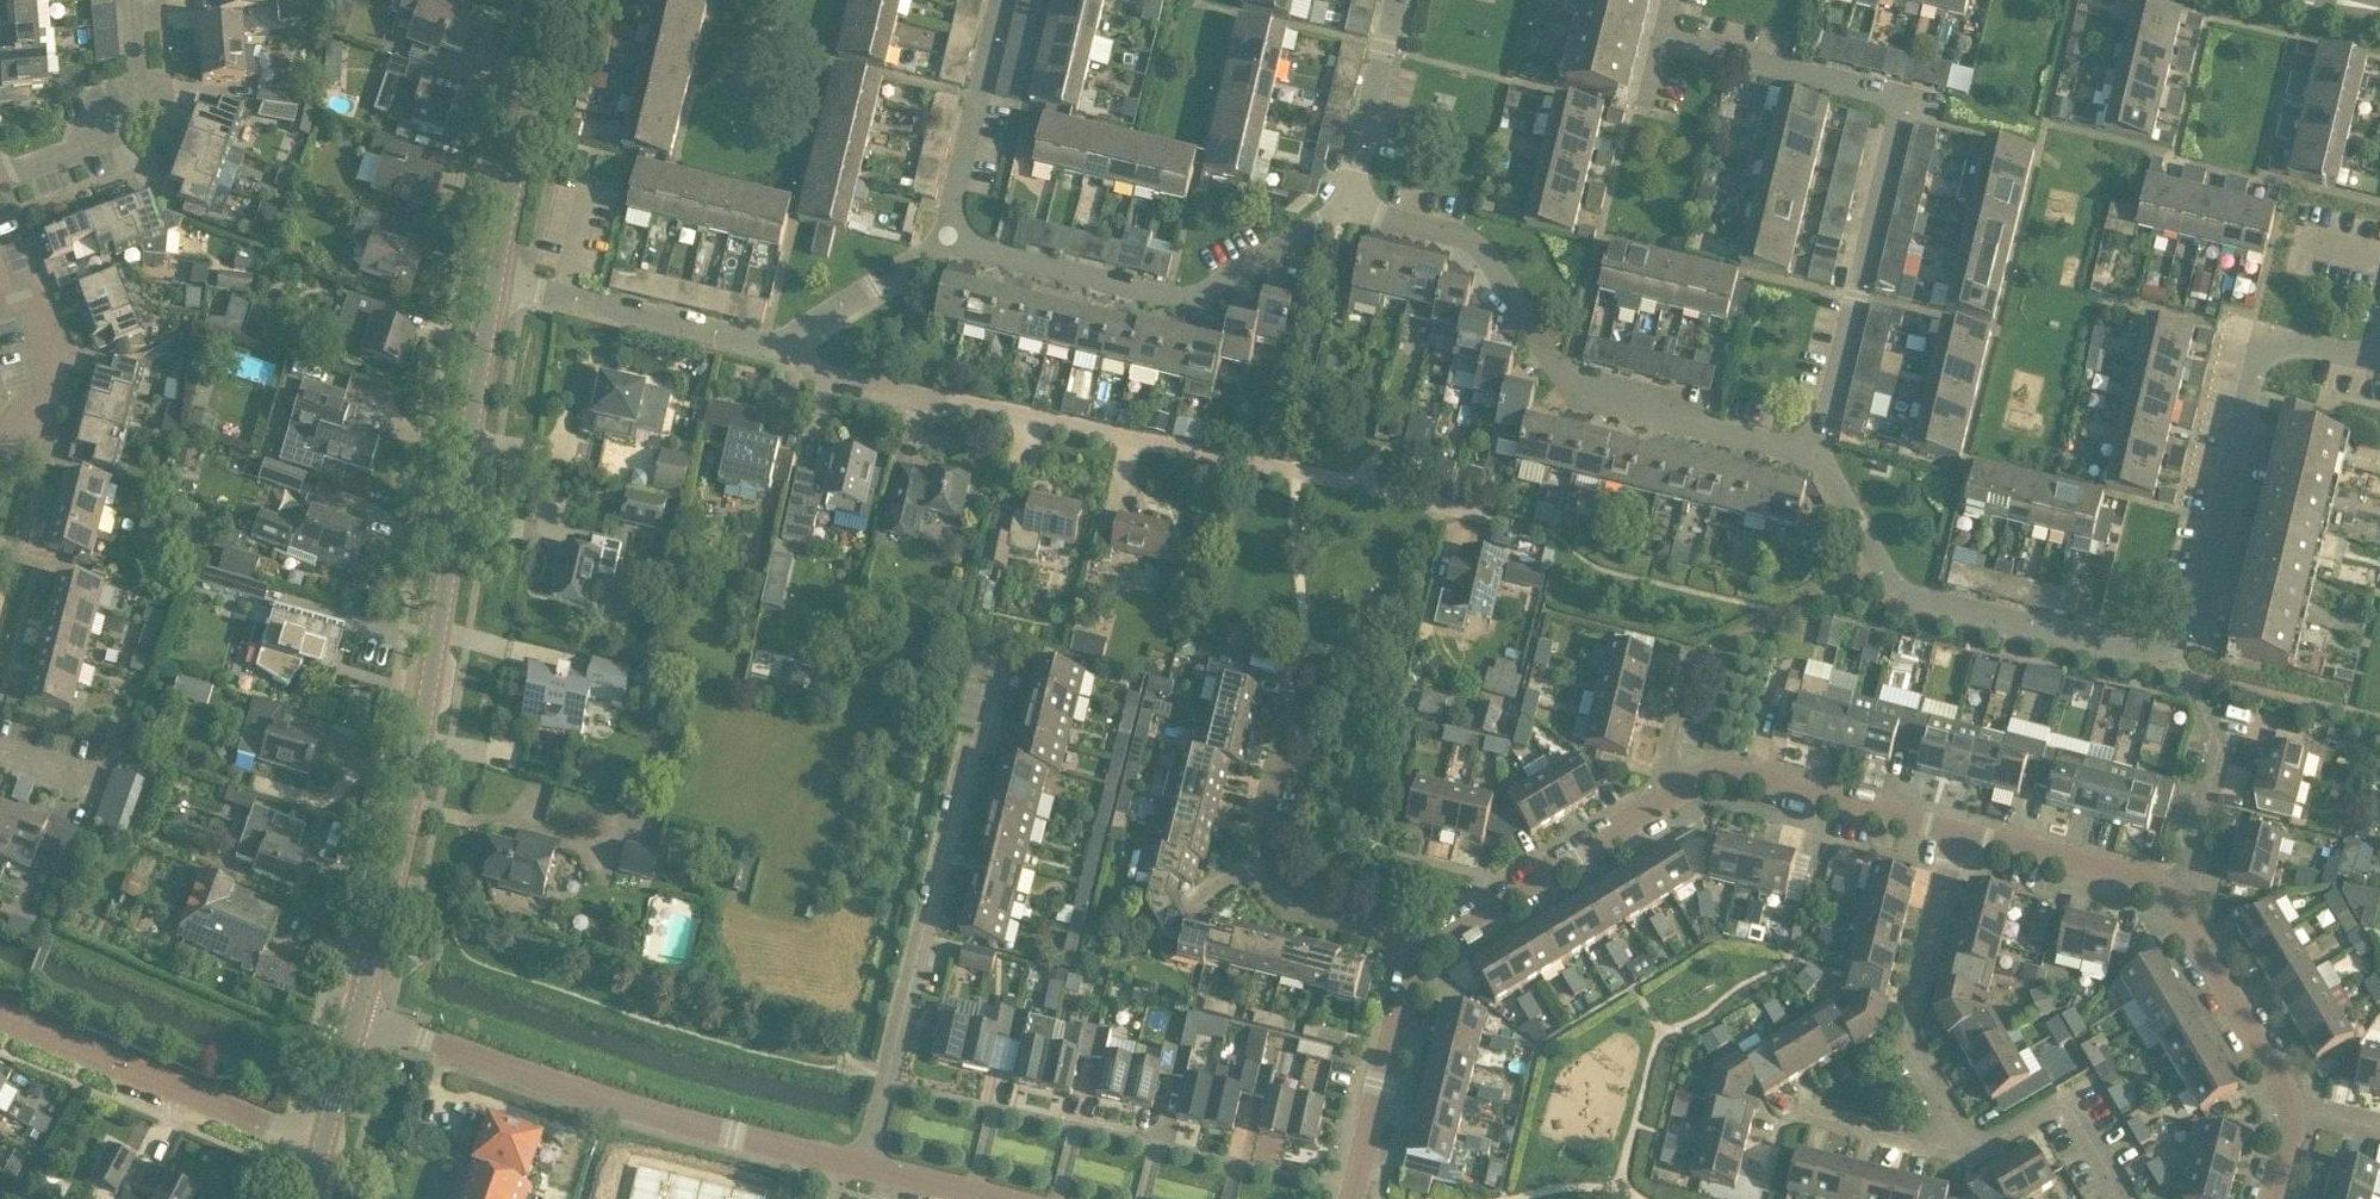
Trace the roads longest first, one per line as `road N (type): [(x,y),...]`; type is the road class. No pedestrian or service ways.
road 1 (tertiary): [(360,1013),(409,805),(497,288)]
road 2 (residential): [(1815,457),(1720,433),(1686,409),(1564,381),(1482,252),(1463,239),(1345,211)]
road 3 (residential): [(862,1168),(985,643)]
road 4 (residential): [(838,1163),(360,1013)]
road 5 (residential): [(2171,648),(2142,652),(1903,594),(1815,457)]
road 6 (residential): [(945,252),(1204,309),(1345,211)]
road 7 (residential): [(2171,648),(2199,626),(2264,356),(2288,345),(2370,363),(2379,358)]
road 8 (residential): [(1145,441),(815,378),(782,350)]
road 9 (residential): [(1418,945),(1285,909),(1258,861),(1294,686)]
road 10 (residential): [(1815,457),(1902,105)]
road 11 (residential): [(1981,1152),(1909,1043),(1960,832)]
road 12 (residential): [(322,1149),(0,1019)]
road 13 (residential): [(1697,782),(1418,945)]
road 14 (tertiary): [(497,288),(565,0)]
road 15 (residential): [(782,350),(497,288)]
road 16 (residential): [(1960,832),(1717,771),(1697,782)]
road 17 (residential): [(0,176),(100,136),(111,119),(135,107),(128,0)]
road 18 (residential): [(1418,945),(1353,1198)]
road 19 (residential): [(945,252),(1002,0)]
road 20 (residential): [(1902,105),(1663,47)]
road 21 (residential): [(2295,1115),(2173,910)]
road 22 (residential): [(2173,910),(2150,880),(1960,832)]
road 23 (residential): [(1345,211),(1396,0)]
road 24 (residential): [(1784,1129),(1955,1168),(1981,1152)]
road 25 (residential): [(0,439),(40,401),(48,363),(42,322),(0,276)]
road 26 (residential): [(782,350),(945,252)]
road 27 (residential): [(2173,910),(2217,727)]
road 28 (residential): [(2116,1187),(2078,1121),(2050,1112),(1981,1152)]
road 29 (tertiary): [(322,1149),(360,1013)]
road 30 (residential): [(1697,782),(1678,753),(1700,658)]
road 31 (residential): [(989,1198),(862,1168)]

